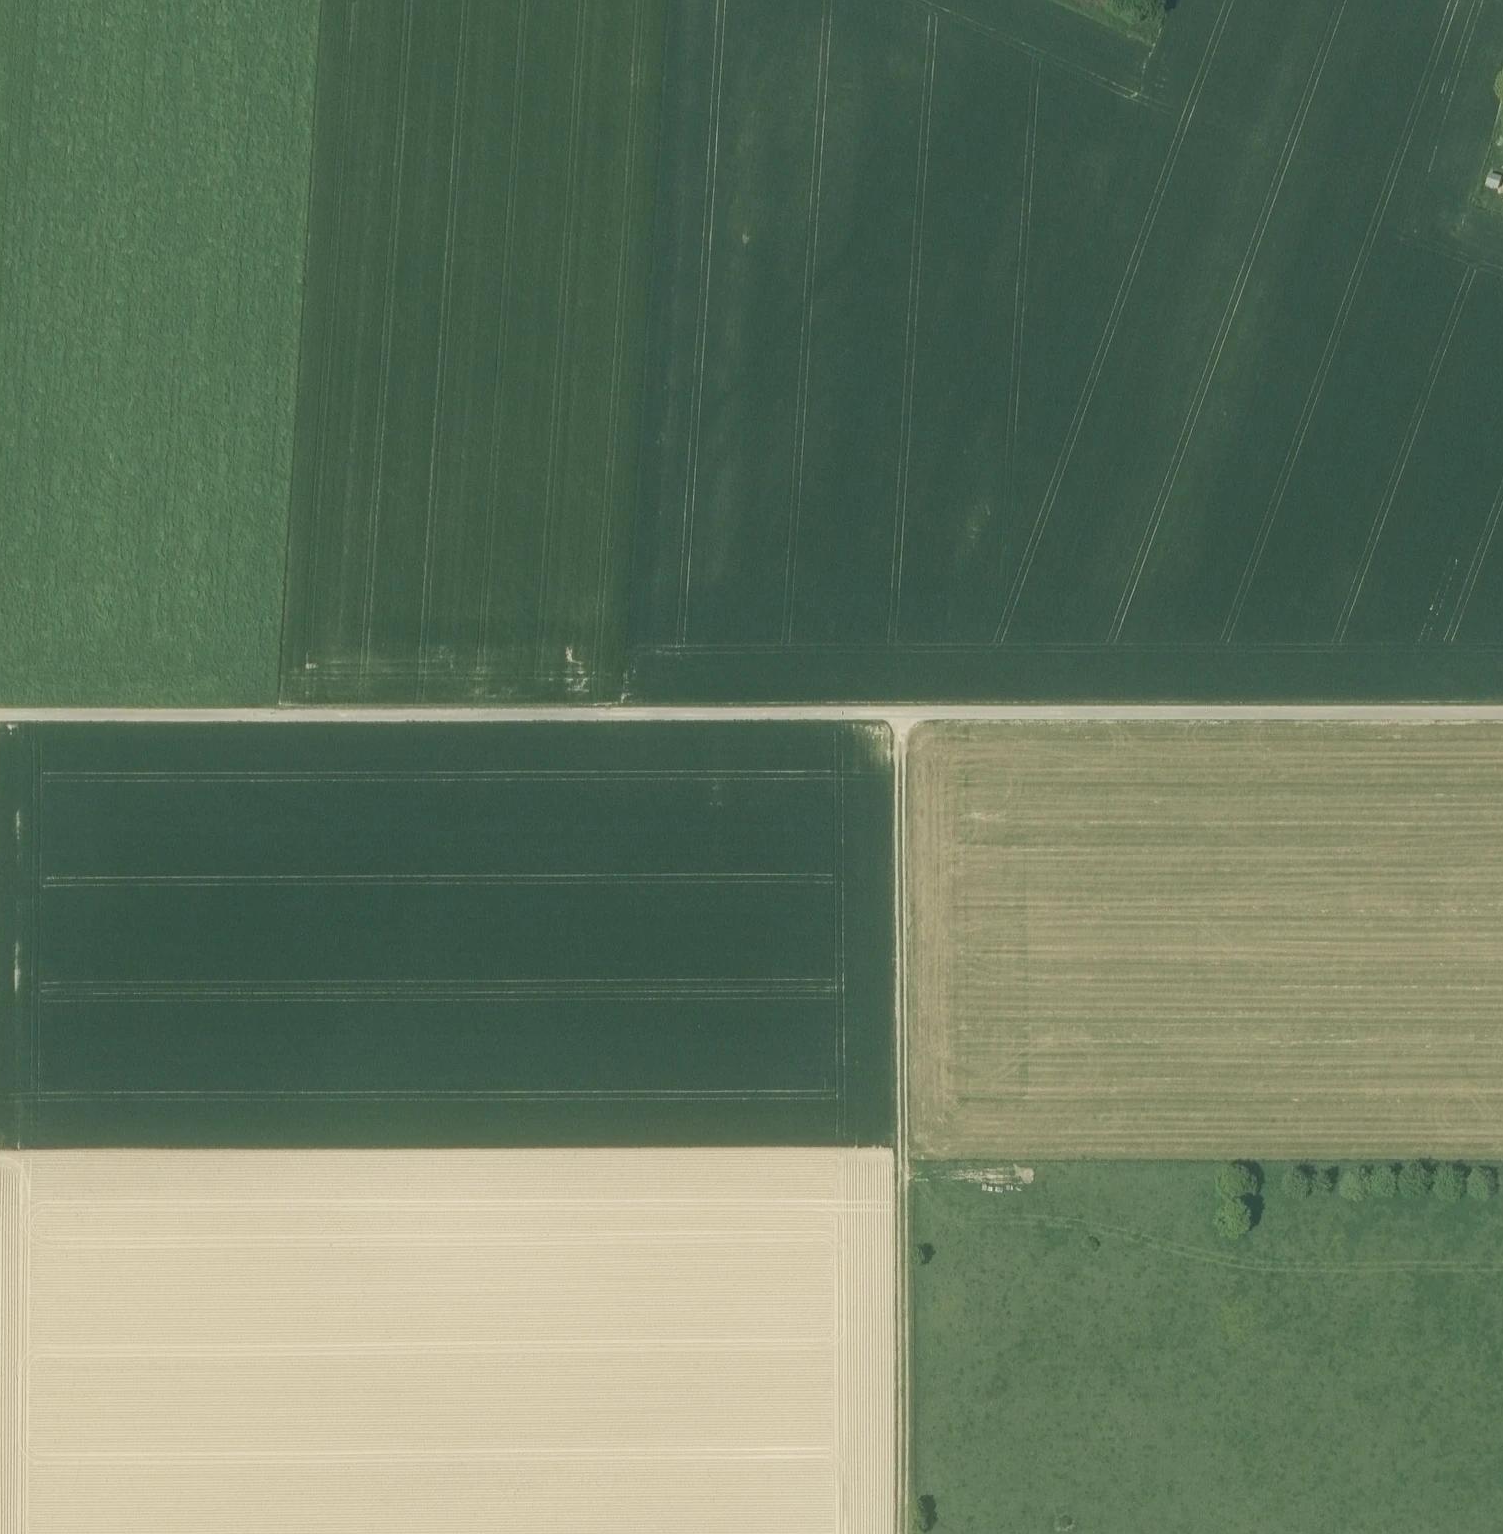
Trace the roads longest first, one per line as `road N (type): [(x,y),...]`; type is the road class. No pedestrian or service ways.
road 1 (track): [(1502,711),(0,713)]
road 2 (track): [(902,710),(904,1533)]

